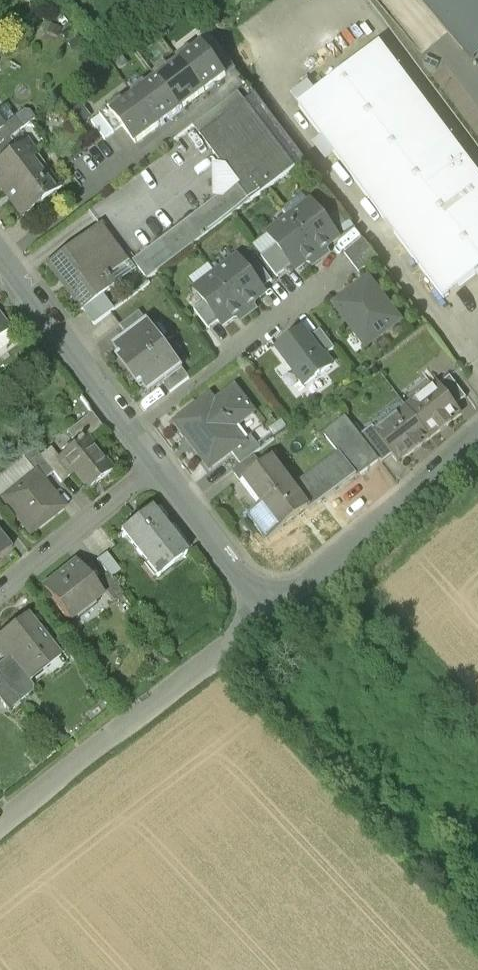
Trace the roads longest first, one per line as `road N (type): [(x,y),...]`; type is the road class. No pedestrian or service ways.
road 1 (residential): [(279,609),(0,829)]
road 2 (residential): [(477,435),(279,609)]
road 3 (residential): [(136,429),(333,277)]
road 4 (residential): [(0,251),(136,429)]
road 5 (residential): [(159,465),(0,589)]
road 6 (residential): [(159,465),(240,576),(279,609)]

